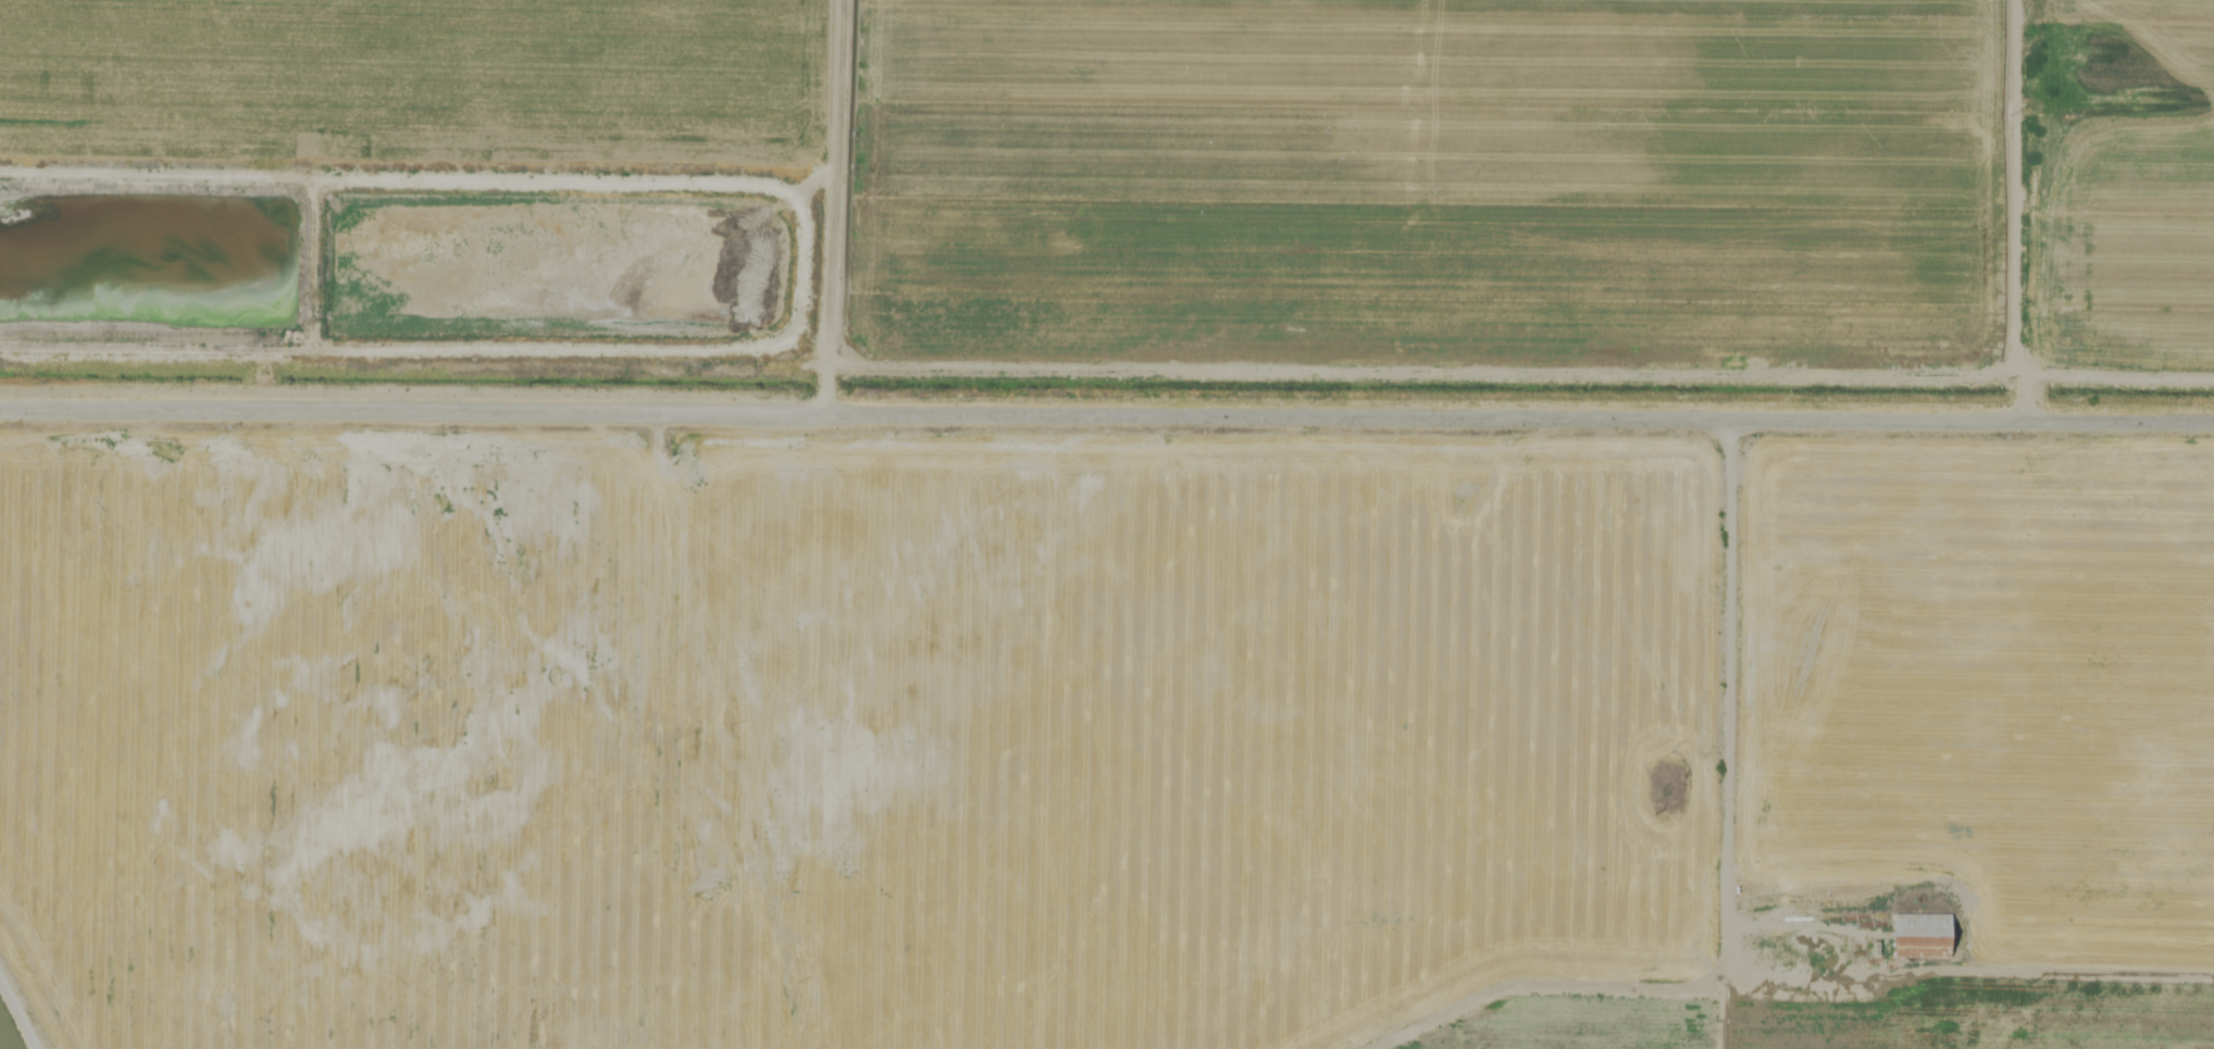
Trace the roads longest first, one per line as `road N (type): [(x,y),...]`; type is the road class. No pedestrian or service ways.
road 1 (residential): [(2213,423),(0,406)]
road 2 (residential): [(656,410),(810,1048)]
road 3 (residential): [(1732,419),(1729,913),(1746,975),(1762,999),(1794,1021)]

